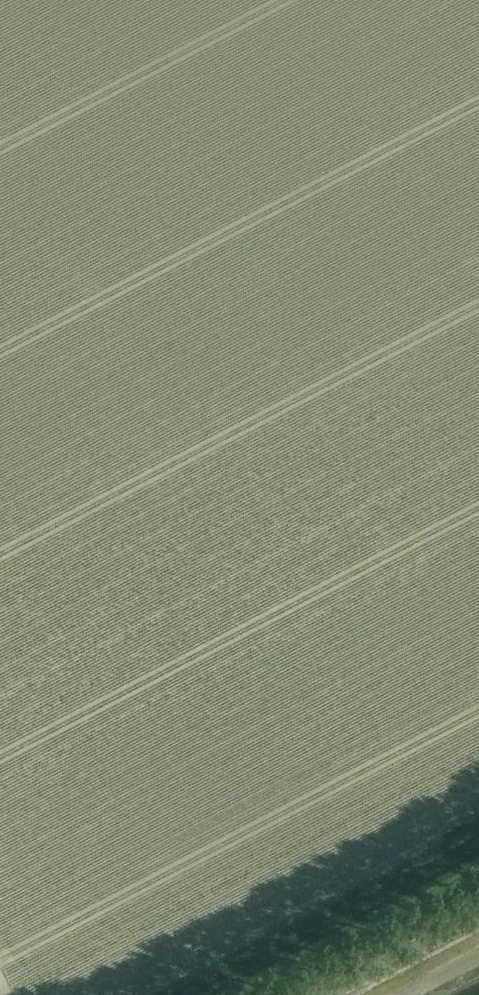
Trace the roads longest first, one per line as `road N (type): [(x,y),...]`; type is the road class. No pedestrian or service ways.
road 1 (unclassified): [(341,994),(478,924)]

